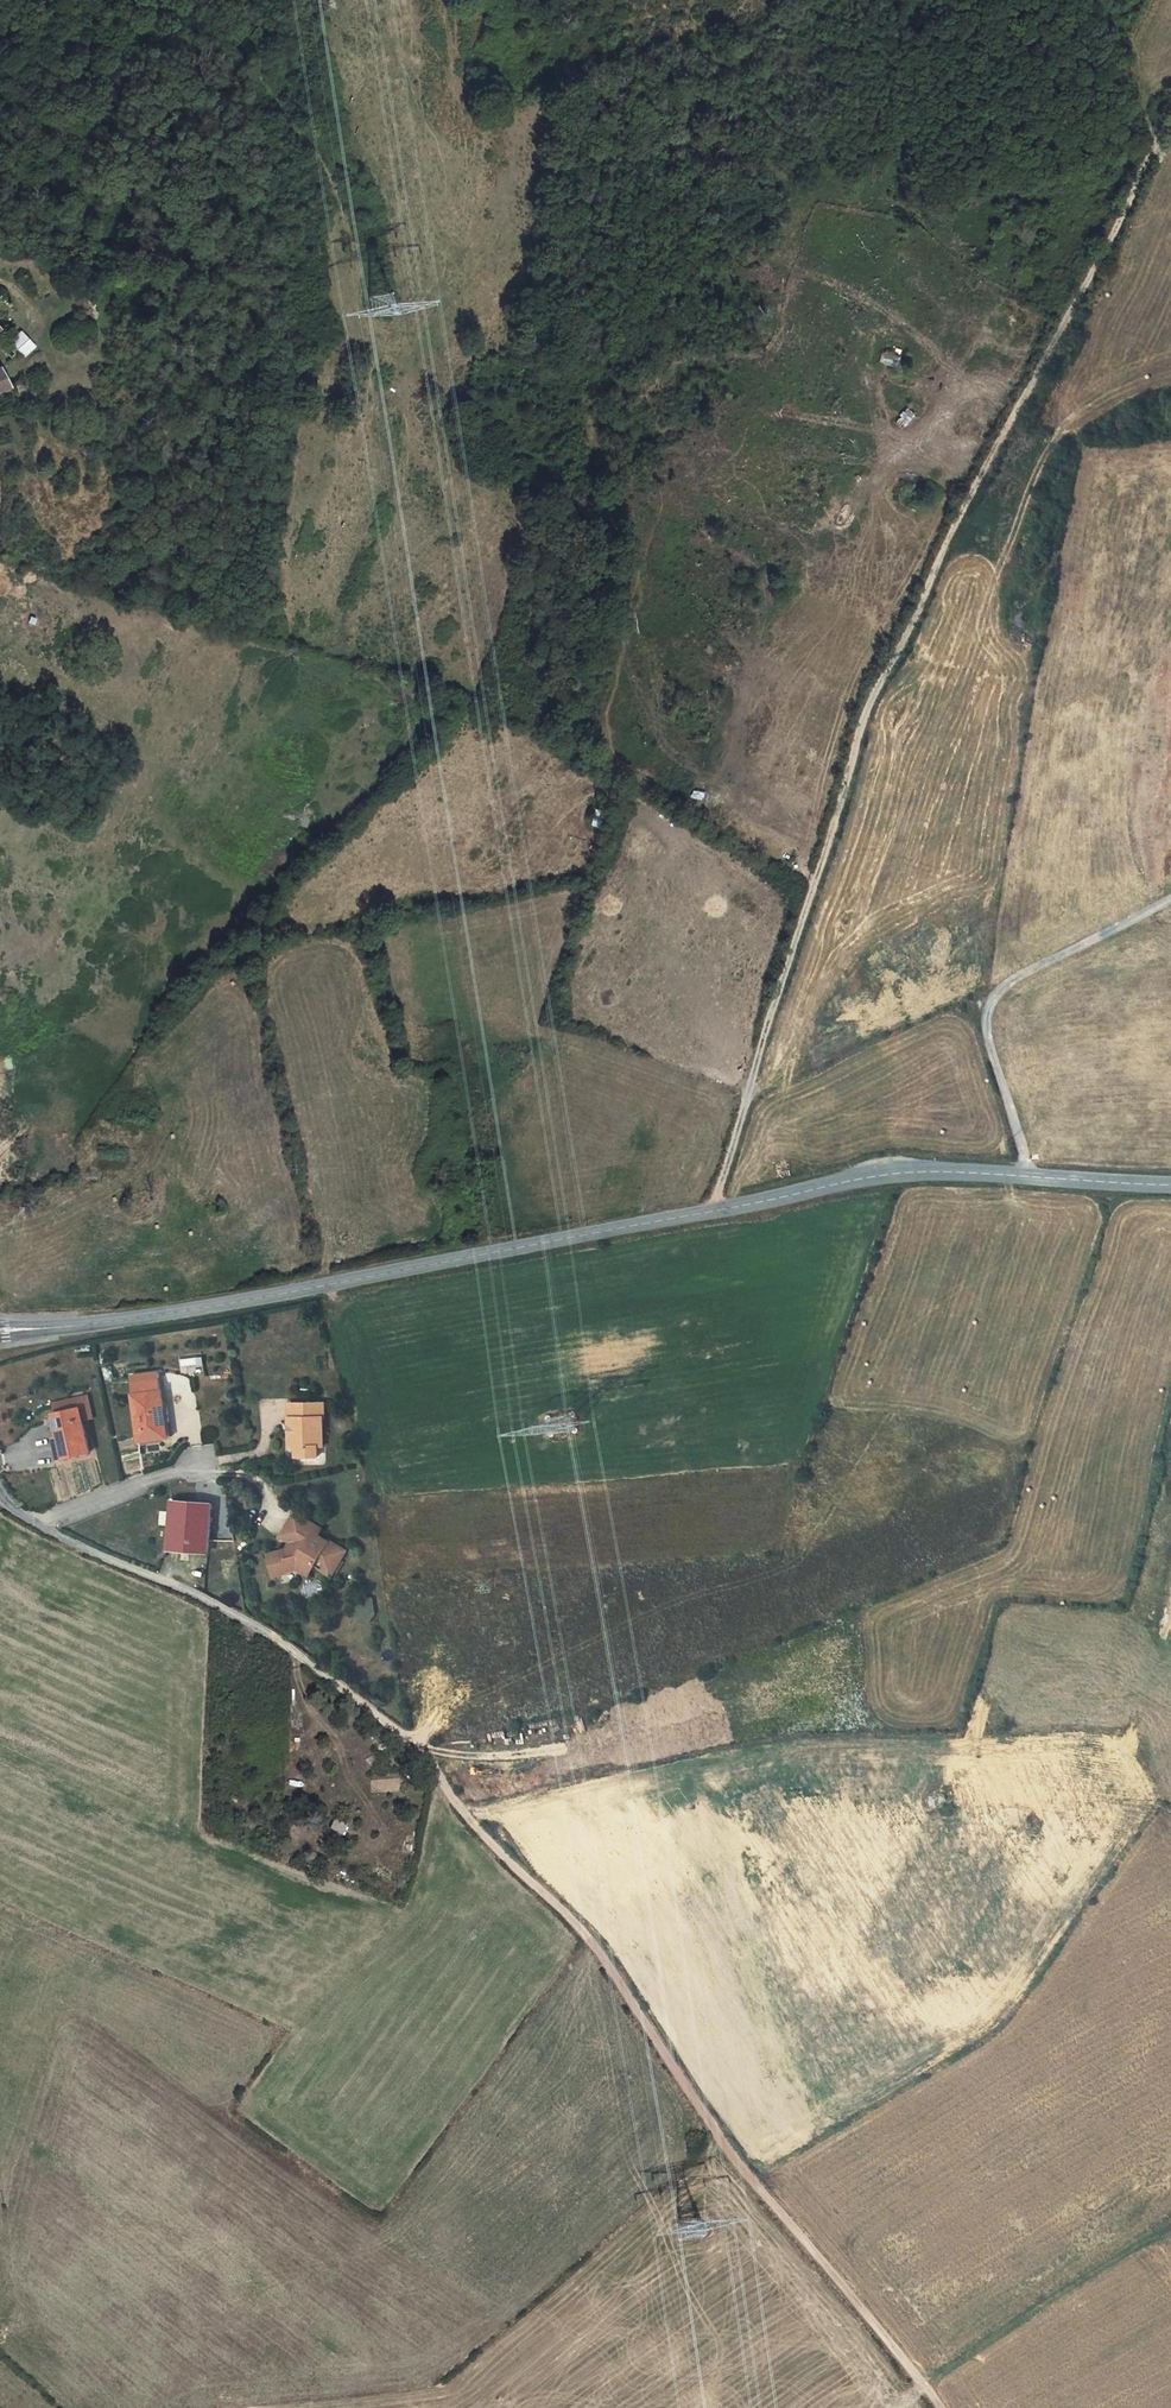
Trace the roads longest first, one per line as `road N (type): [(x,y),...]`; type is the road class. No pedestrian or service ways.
road 1 (track): [(712,1217),(872,687),(1170,113)]
road 2 (tertiary): [(1170,1188),(943,1182),(857,1191),(143,1322),(0,1335)]
road 3 (track): [(362,1703),(416,1745),(474,1826),(587,1935),(740,2169),(939,2407)]
road 4 (residential): [(0,1497),(21,1521),(219,1604),(362,1703)]

